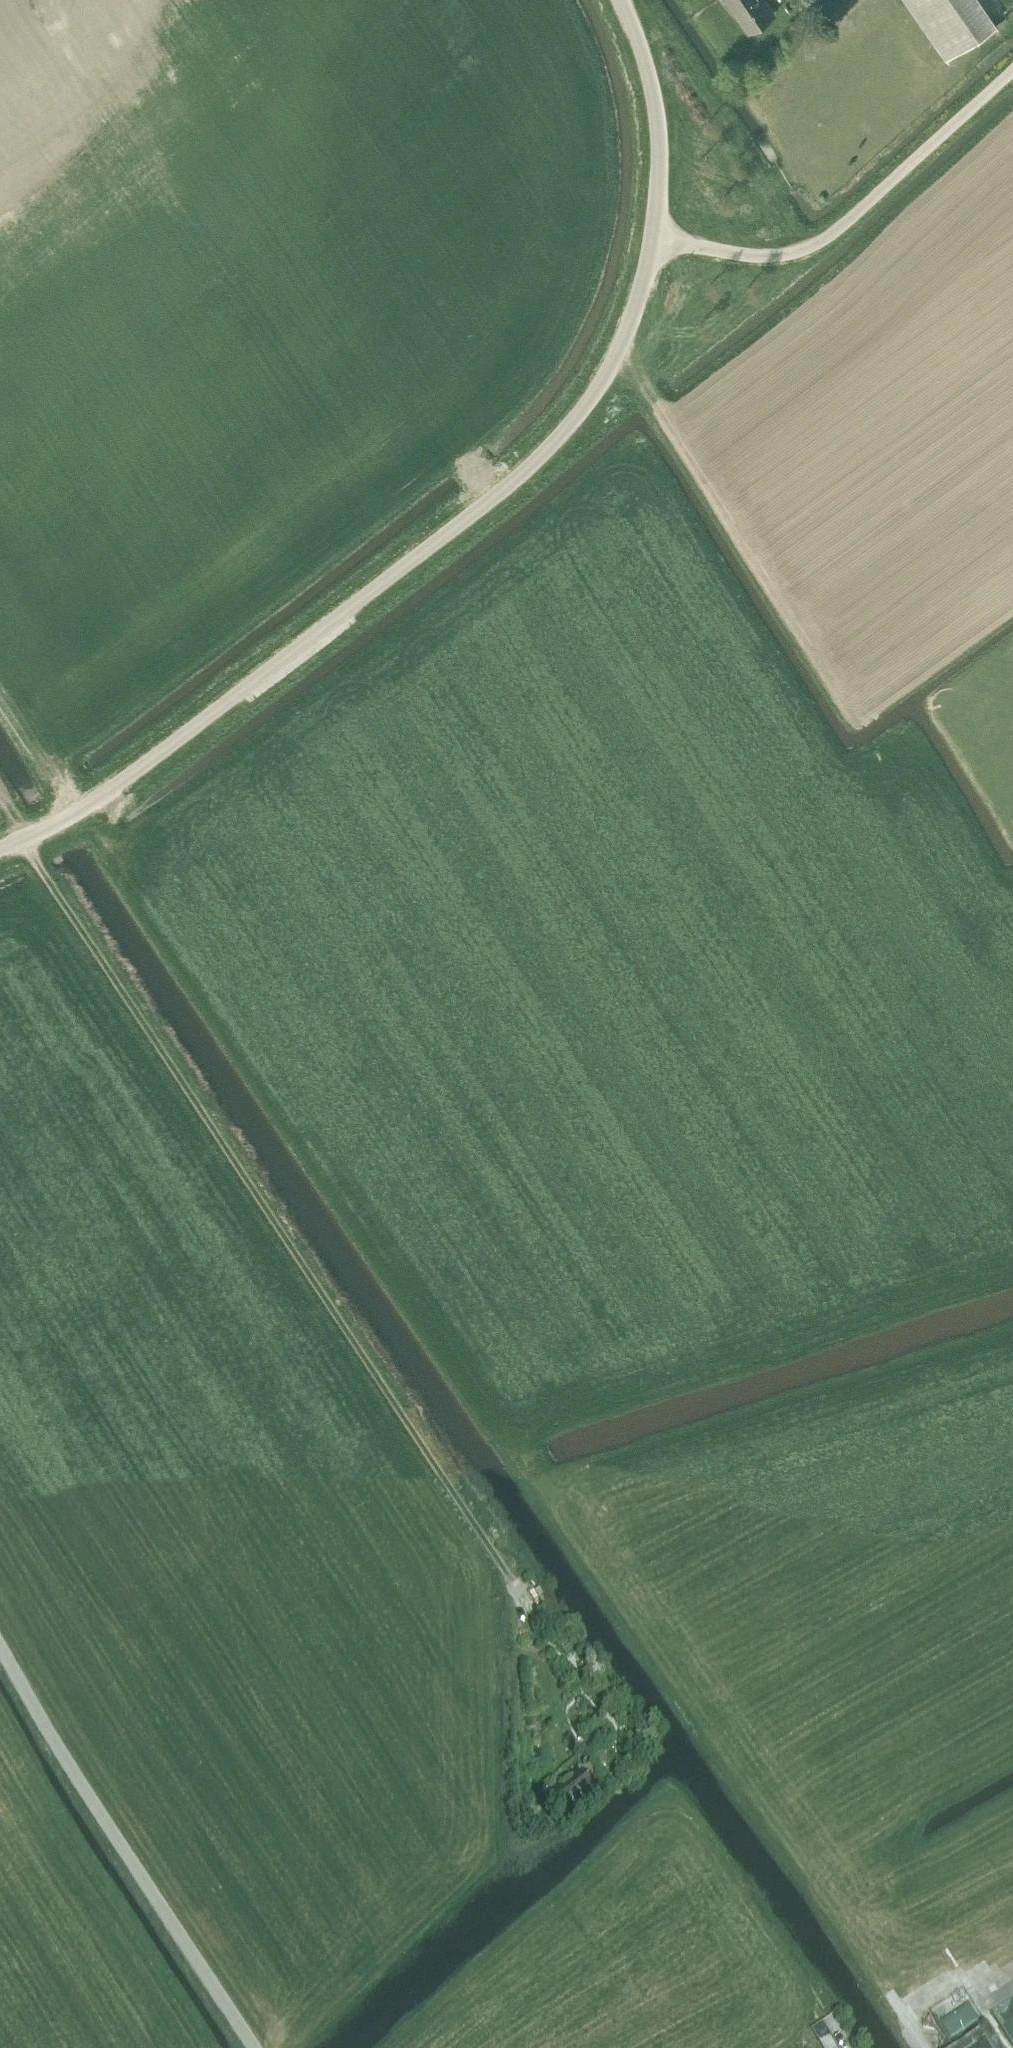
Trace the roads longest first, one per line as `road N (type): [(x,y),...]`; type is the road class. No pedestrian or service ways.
road 1 (unclassified): [(0,847),(87,805),(528,465),(614,361),(656,239)]
road 2 (unclassified): [(1012,70),(815,244),(749,255),(656,239)]
road 3 (unclassified): [(656,239),(656,111),(623,0)]

